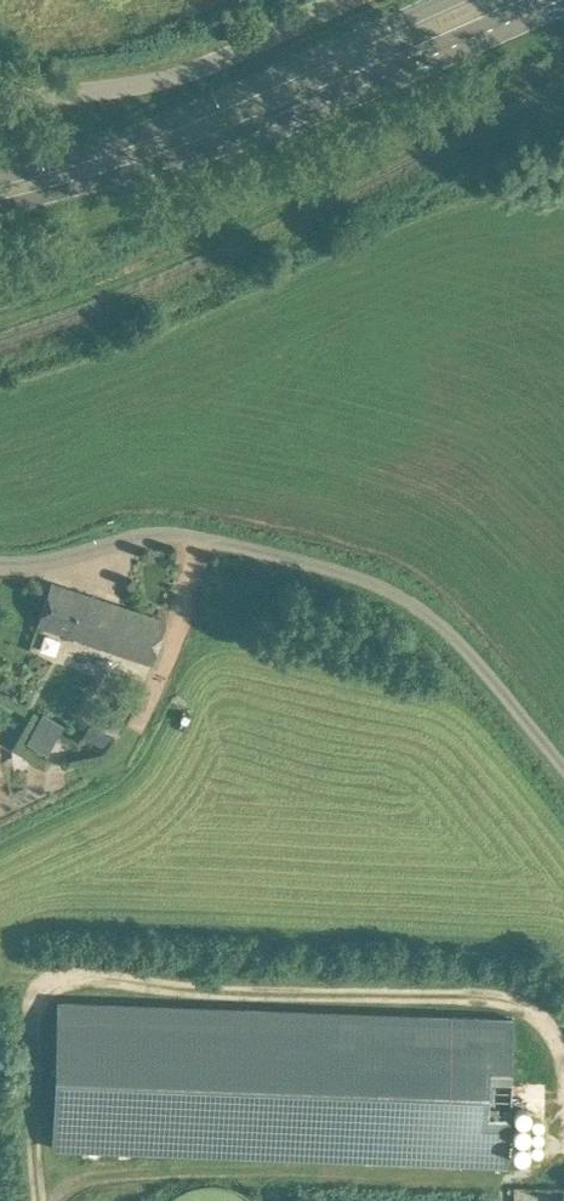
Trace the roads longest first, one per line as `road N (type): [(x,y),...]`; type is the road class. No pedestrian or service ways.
road 1 (unclassified): [(563,774),(423,613),(367,581),(155,532),(38,564),(0,561)]
road 2 (secondary): [(0,206),(187,151),(546,0)]
road 3 (secondary): [(452,0),(177,120),(0,178)]
road 4 (unclassified): [(347,0),(173,79),(0,99)]

